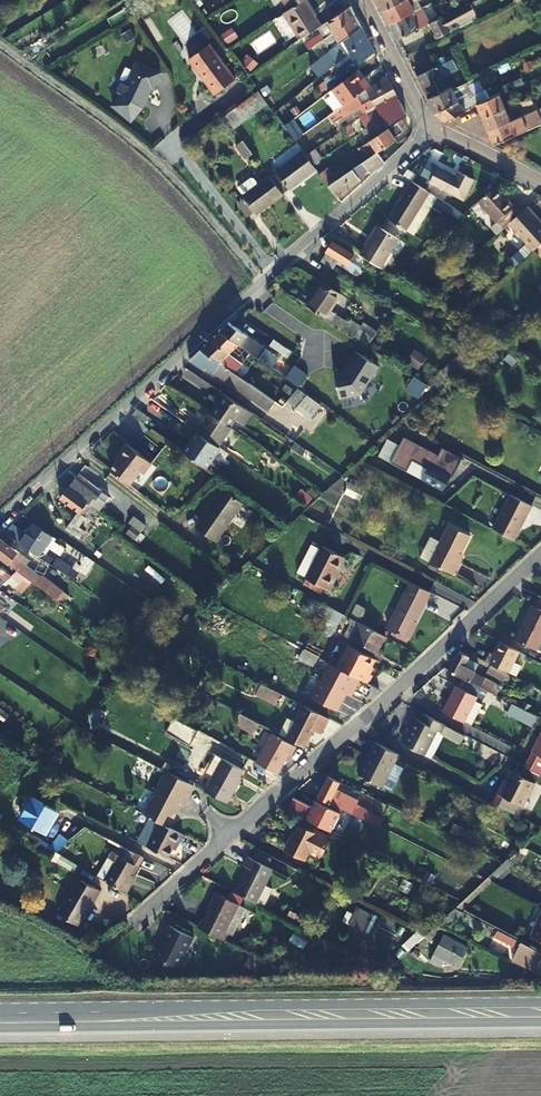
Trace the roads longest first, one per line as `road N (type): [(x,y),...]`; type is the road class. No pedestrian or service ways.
road 1 (residential): [(140,920),(540,555)]
road 2 (primary): [(540,1011),(0,1018)]
road 3 (residential): [(345,207),(0,520)]
road 4 (track): [(0,40),(152,154),(262,281)]
road 5 (residential): [(365,0),(431,131)]
road 6 (residential): [(431,131),(540,183)]

